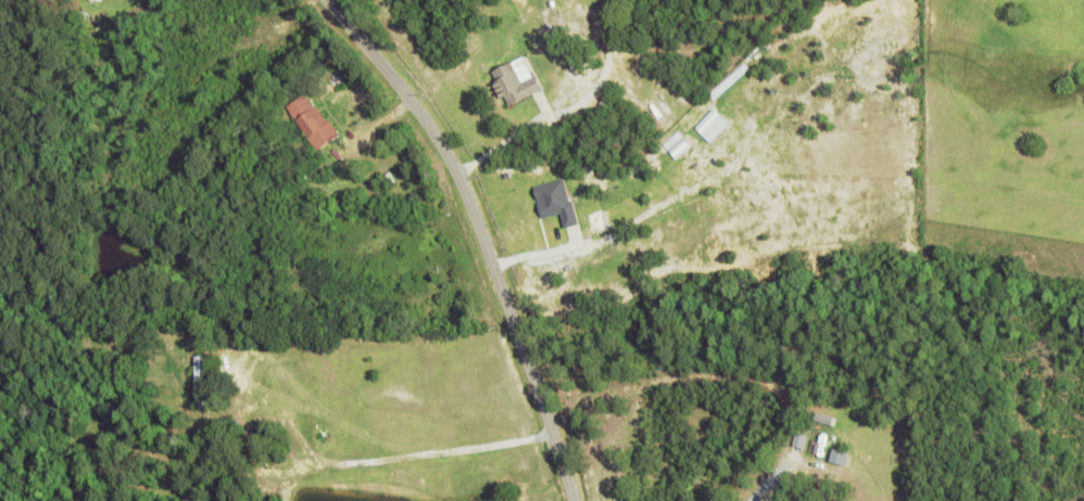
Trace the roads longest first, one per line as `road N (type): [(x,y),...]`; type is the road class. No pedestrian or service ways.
road 1 (residential): [(576,500),(451,155),(331,0)]

